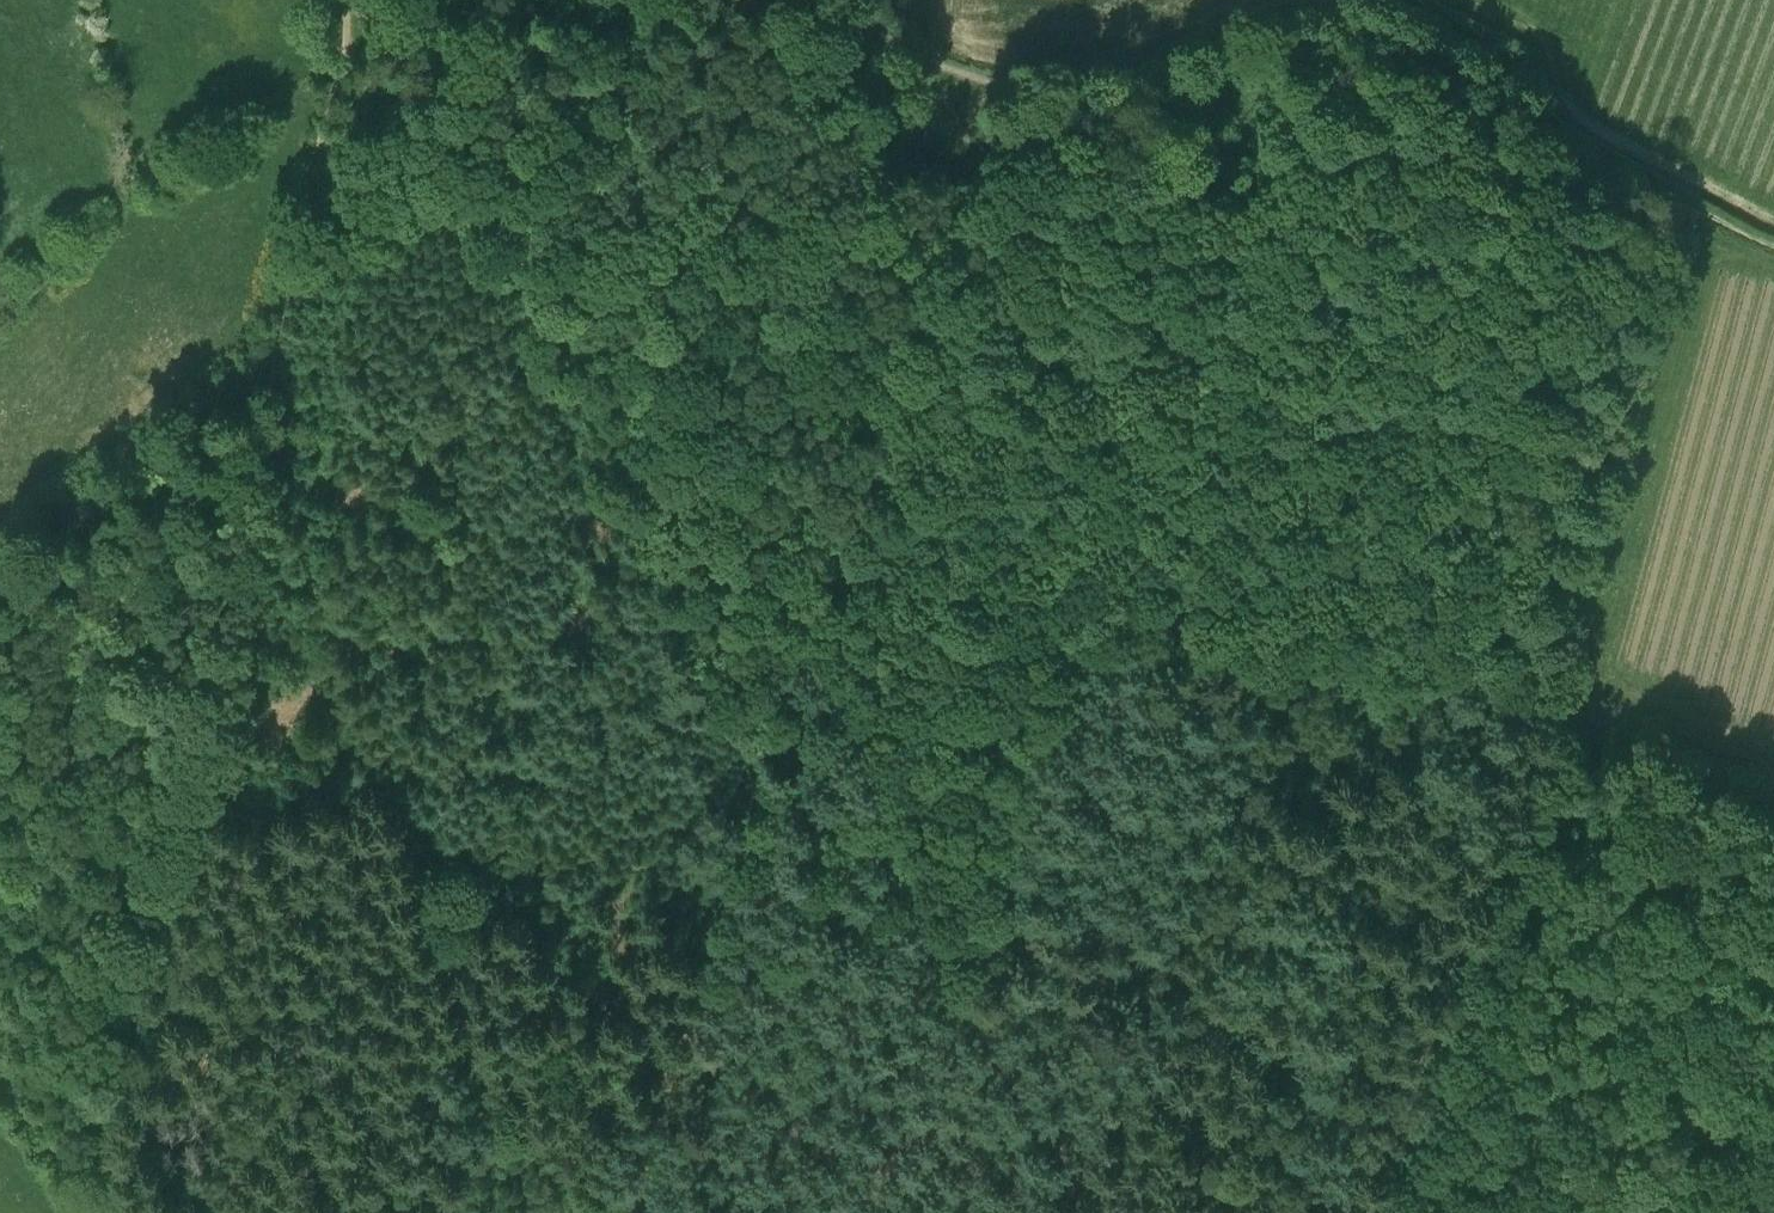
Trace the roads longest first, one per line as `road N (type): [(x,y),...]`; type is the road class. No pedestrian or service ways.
road 1 (track): [(347,0),(350,46),(284,282),(272,385),(275,481),(261,567),(206,794),(115,1038),(104,1121),(129,1212)]
road 2 (track): [(1773,246),(1617,167),(1362,12),(1297,11),(1140,73),(1058,85),(1009,84),(943,67),(841,0)]
road 3 (track): [(350,24),(428,70),(549,196),(670,371),(802,616)]
road 4 (track): [(1773,773),(1554,699),(1568,594),(1683,201)]
road 5 (track): [(254,598),(283,617),(347,713),(422,899),(496,1131),(514,1166),(562,1212)]
road 6 (track): [(802,616),(928,925),(1006,1070),(1105,1212)]
road 7 (track): [(631,1212),(802,616)]
road 8 (track): [(1367,1212),(1529,795),(1554,699)]

